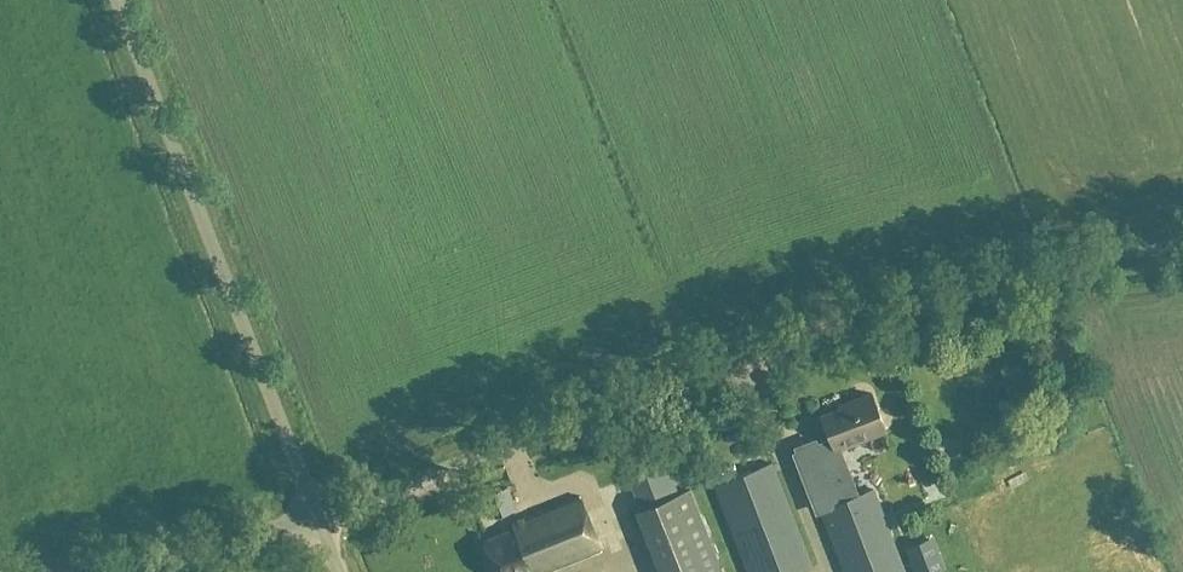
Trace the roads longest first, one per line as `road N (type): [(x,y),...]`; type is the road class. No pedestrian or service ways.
road 1 (unclassified): [(314,515),(822,322),(933,288),(1182,241)]
road 2 (unclassified): [(314,515),(115,0)]
road 3 (unclassified): [(95,571),(314,515)]

